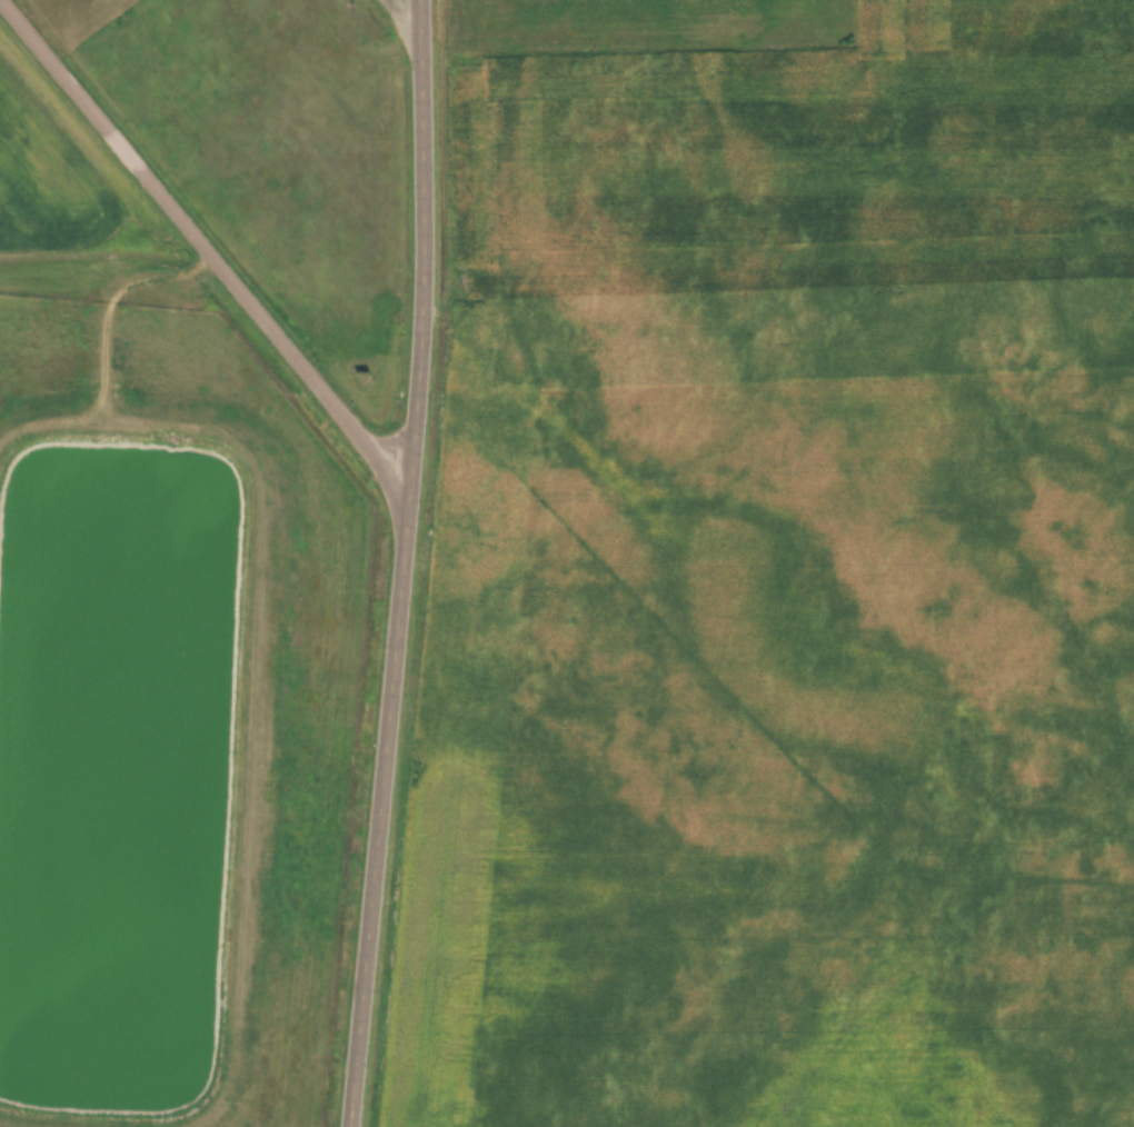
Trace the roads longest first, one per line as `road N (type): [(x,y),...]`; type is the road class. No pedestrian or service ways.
road 1 (secondary): [(351,1126),(424,357),(422,0)]
road 2 (residential): [(412,490),(0,2)]

